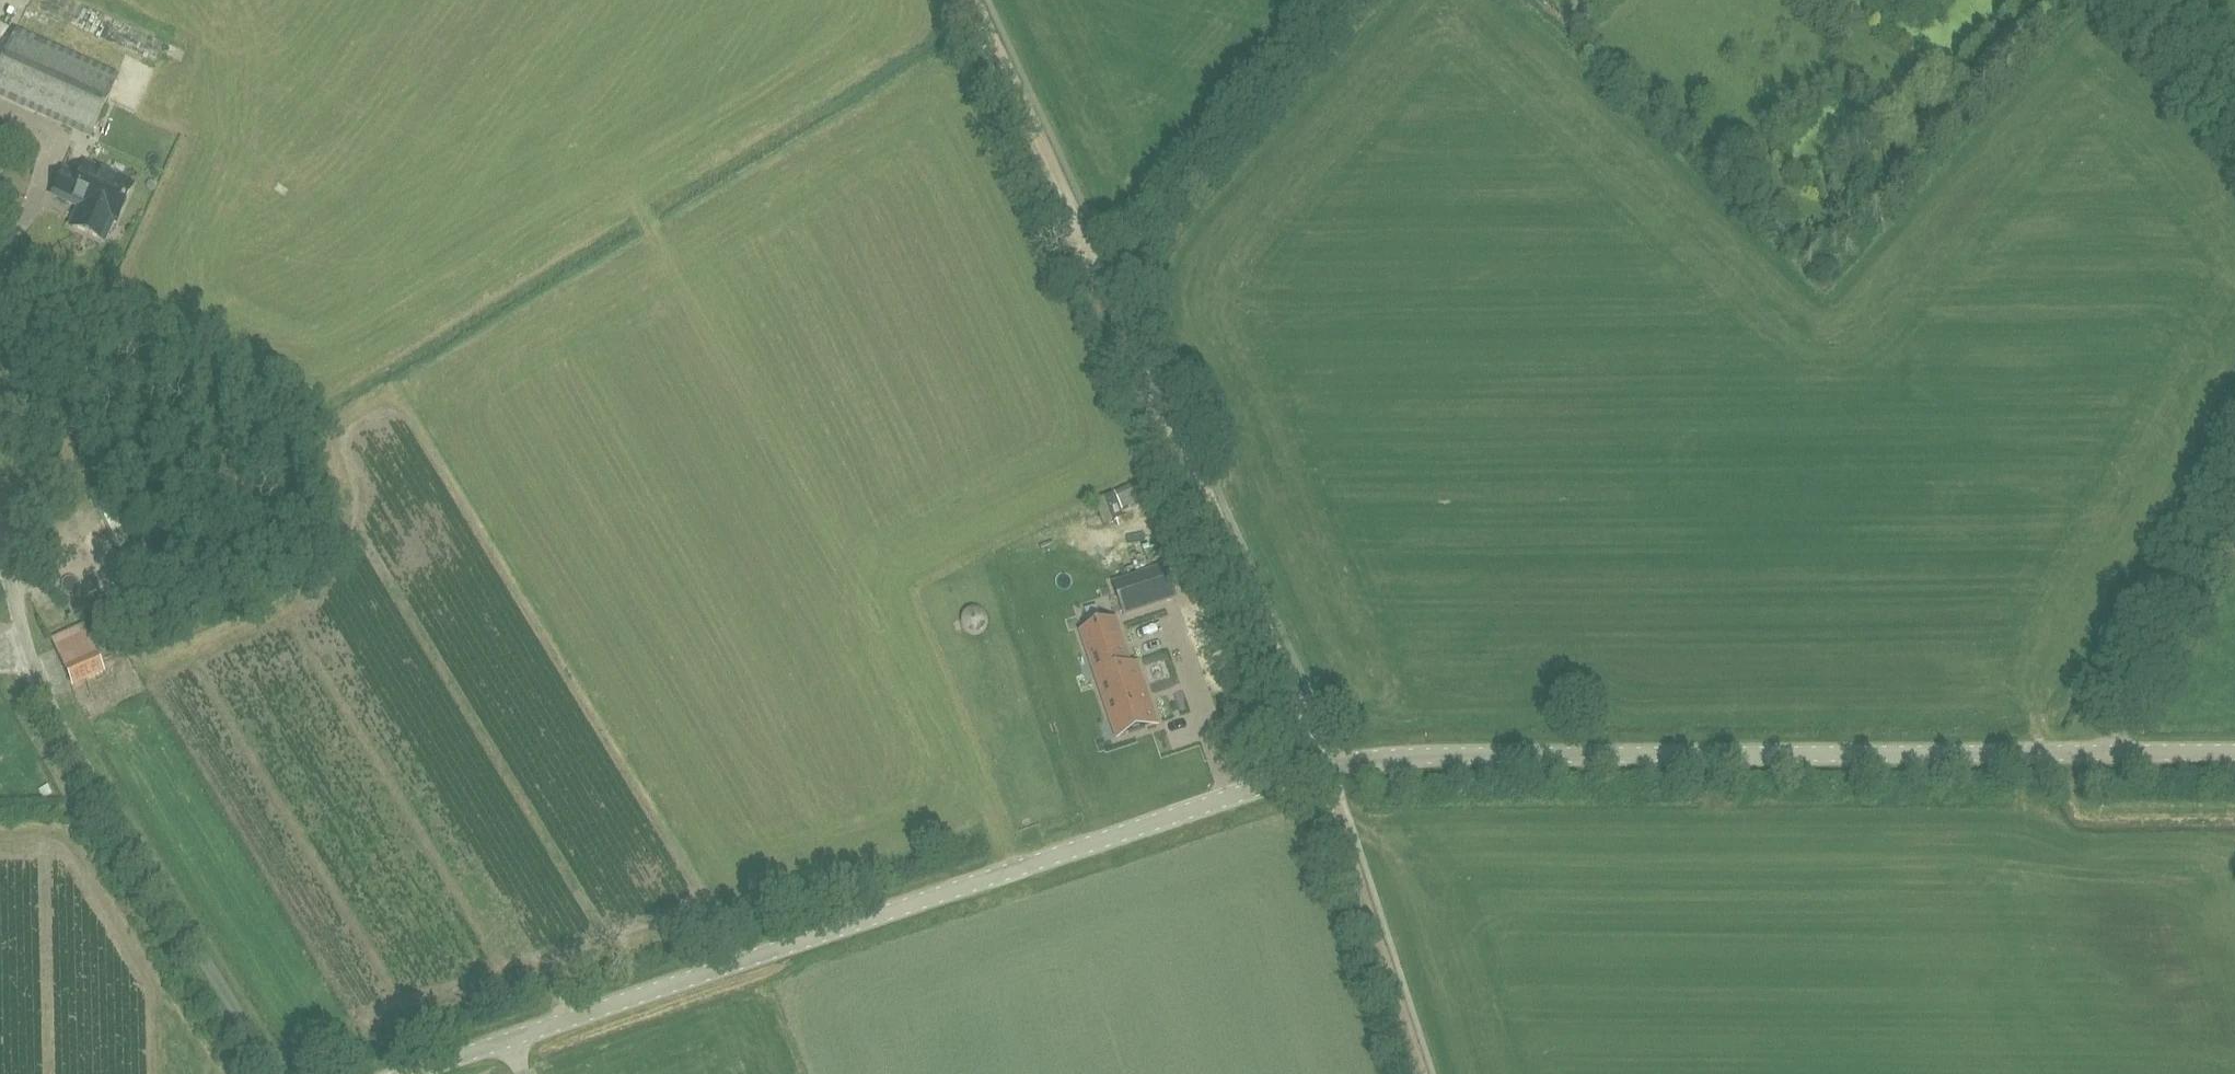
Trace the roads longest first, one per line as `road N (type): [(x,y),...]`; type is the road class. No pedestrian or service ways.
road 1 (unclassified): [(413,1073),(1319,767),(1401,757),(2234,754)]
road 2 (track): [(968,0),(1291,683),(1420,1073)]
road 3 (unclassified): [(271,1073),(47,700),(24,653),(0,545)]

